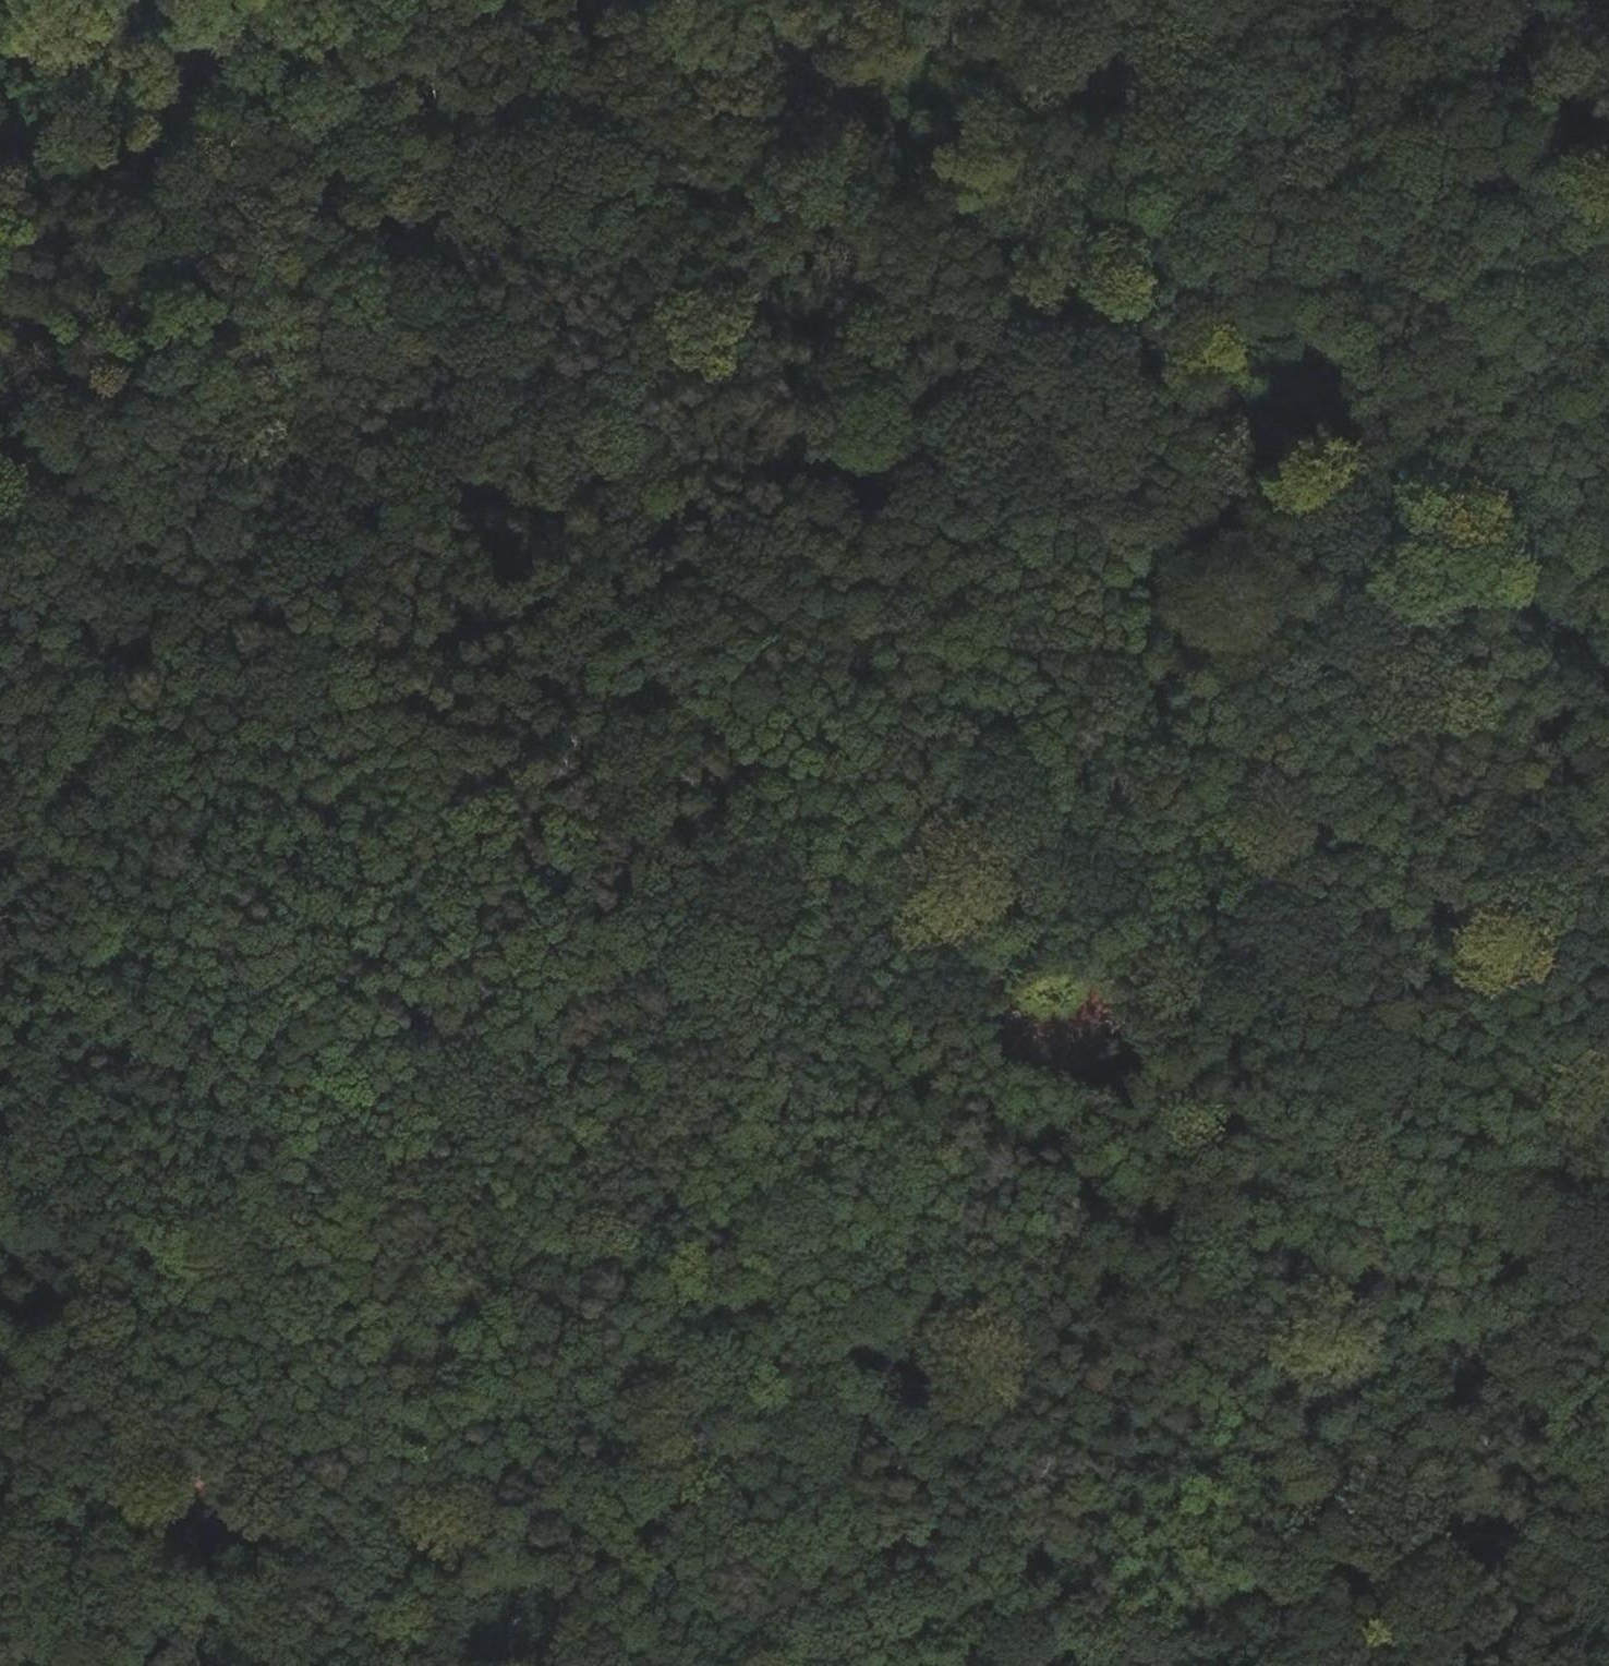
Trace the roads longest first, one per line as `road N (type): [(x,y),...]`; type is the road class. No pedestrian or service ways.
road 1 (track): [(713,0),(1608,673)]
road 2 (track): [(1485,0),(1608,178)]

